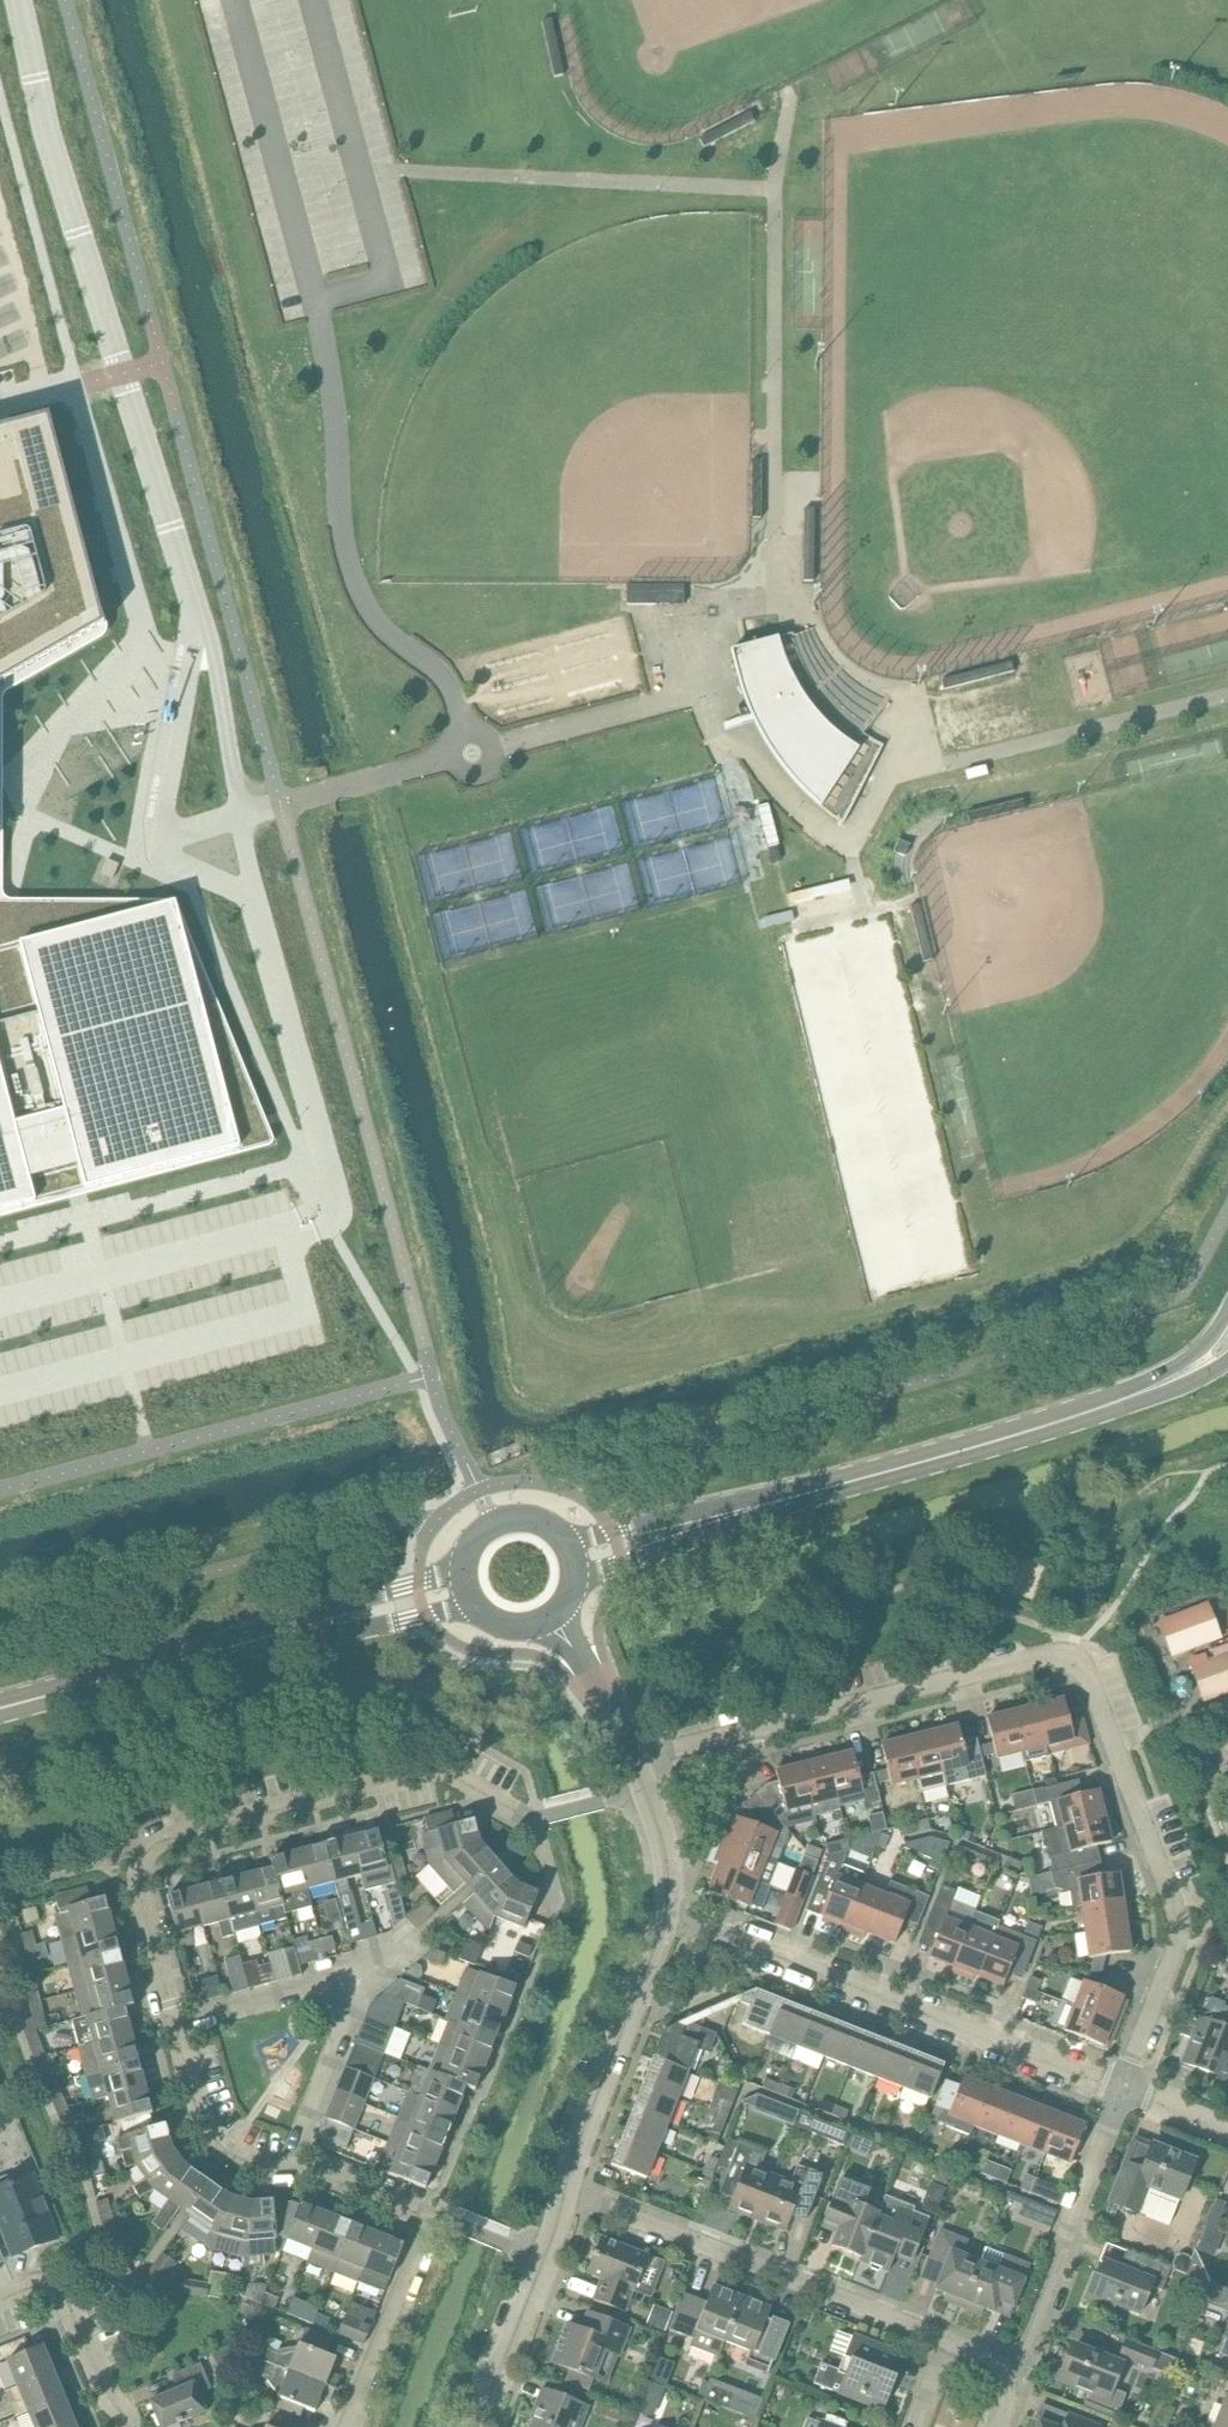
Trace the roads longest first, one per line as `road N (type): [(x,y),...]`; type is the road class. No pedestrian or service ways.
road 1 (residential): [(1121,2091),(1180,1929),(1084,1668),(1044,1658),(634,1756)]
road 2 (residential): [(175,2021),(141,1884),(149,1847),(426,1770),(450,1773),(526,1815)]
road 3 (secondary): [(1188,1371),(1085,1413),(675,1532)]
road 4 (residential): [(1121,2091),(667,1912)]
road 5 (unclassified): [(1004,2376),(980,2352),(565,2190)]
road 6 (unclassified): [(290,2170),(363,1978),(175,2021)]
road 7 (secondary): [(0,1708),(324,1625)]
road 8 (residential): [(1004,2376),(1025,2357),(1121,2091)]
road 9 (unclassified): [(565,2190),(667,1912)]
road 10 (unclassified): [(345,2426),(431,2217)]
road 11 (residential): [(290,2170),(228,2151),(209,2132),(175,2021)]
road 12 (unclassified): [(474,2426),(545,2260)]
road 13 (residential): [(122,2426),(69,2298),(40,2282)]
road 14 (secondary): [(324,1625),(428,1618),(474,1604)]
road 15 (residential): [(431,2217),(306,2168),(290,2170)]
road 16 (secondary): [(464,1571),(324,1625)]
road 17 (secondary): [(569,1543),(549,1524),(509,1518),(473,1542),(464,1571)]
road 18 (unclassified): [(667,1912),(665,1843),(643,1783)]
road 19 (residential): [(545,2260),(431,2217)]
road 20 (unclassified): [(526,1815),(643,1783)]

